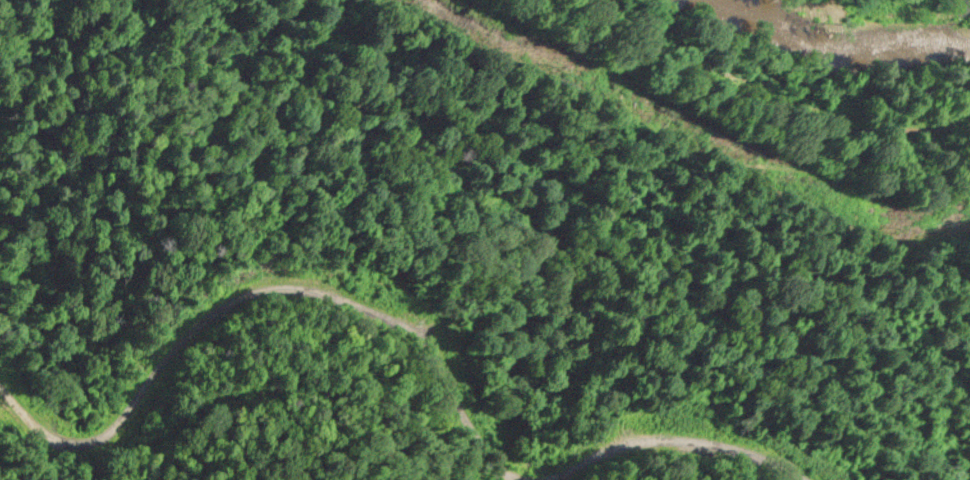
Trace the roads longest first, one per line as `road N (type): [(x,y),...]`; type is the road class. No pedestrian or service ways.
road 1 (residential): [(969,122),(775,122),(672,89),(570,8),(547,0)]

